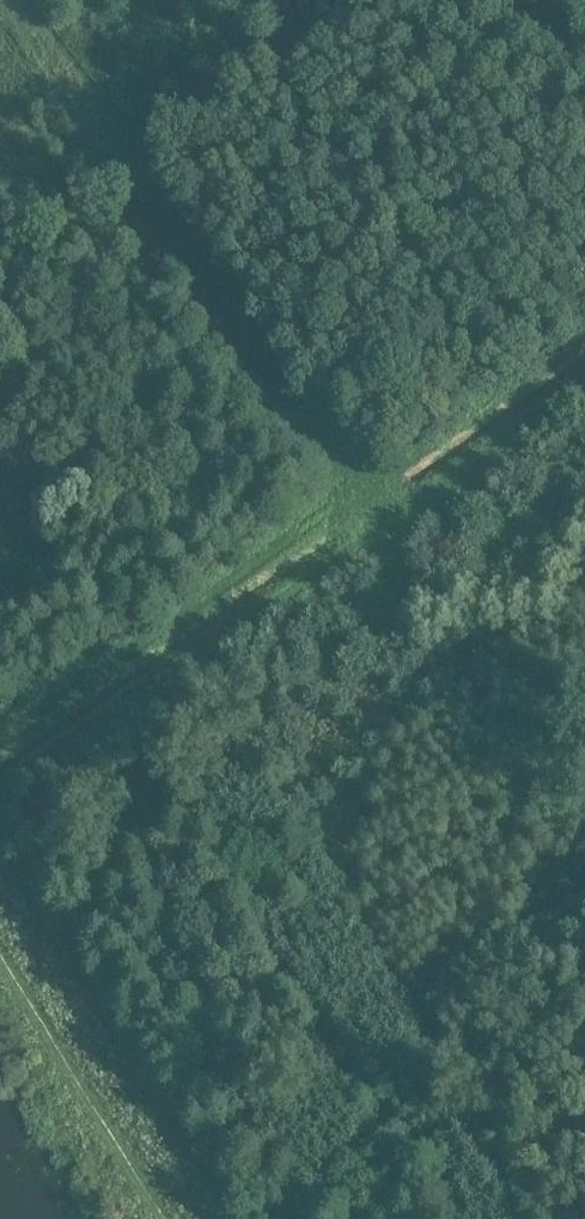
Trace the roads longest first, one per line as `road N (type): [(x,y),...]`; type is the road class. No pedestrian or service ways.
road 1 (track): [(0,14),(314,471)]

